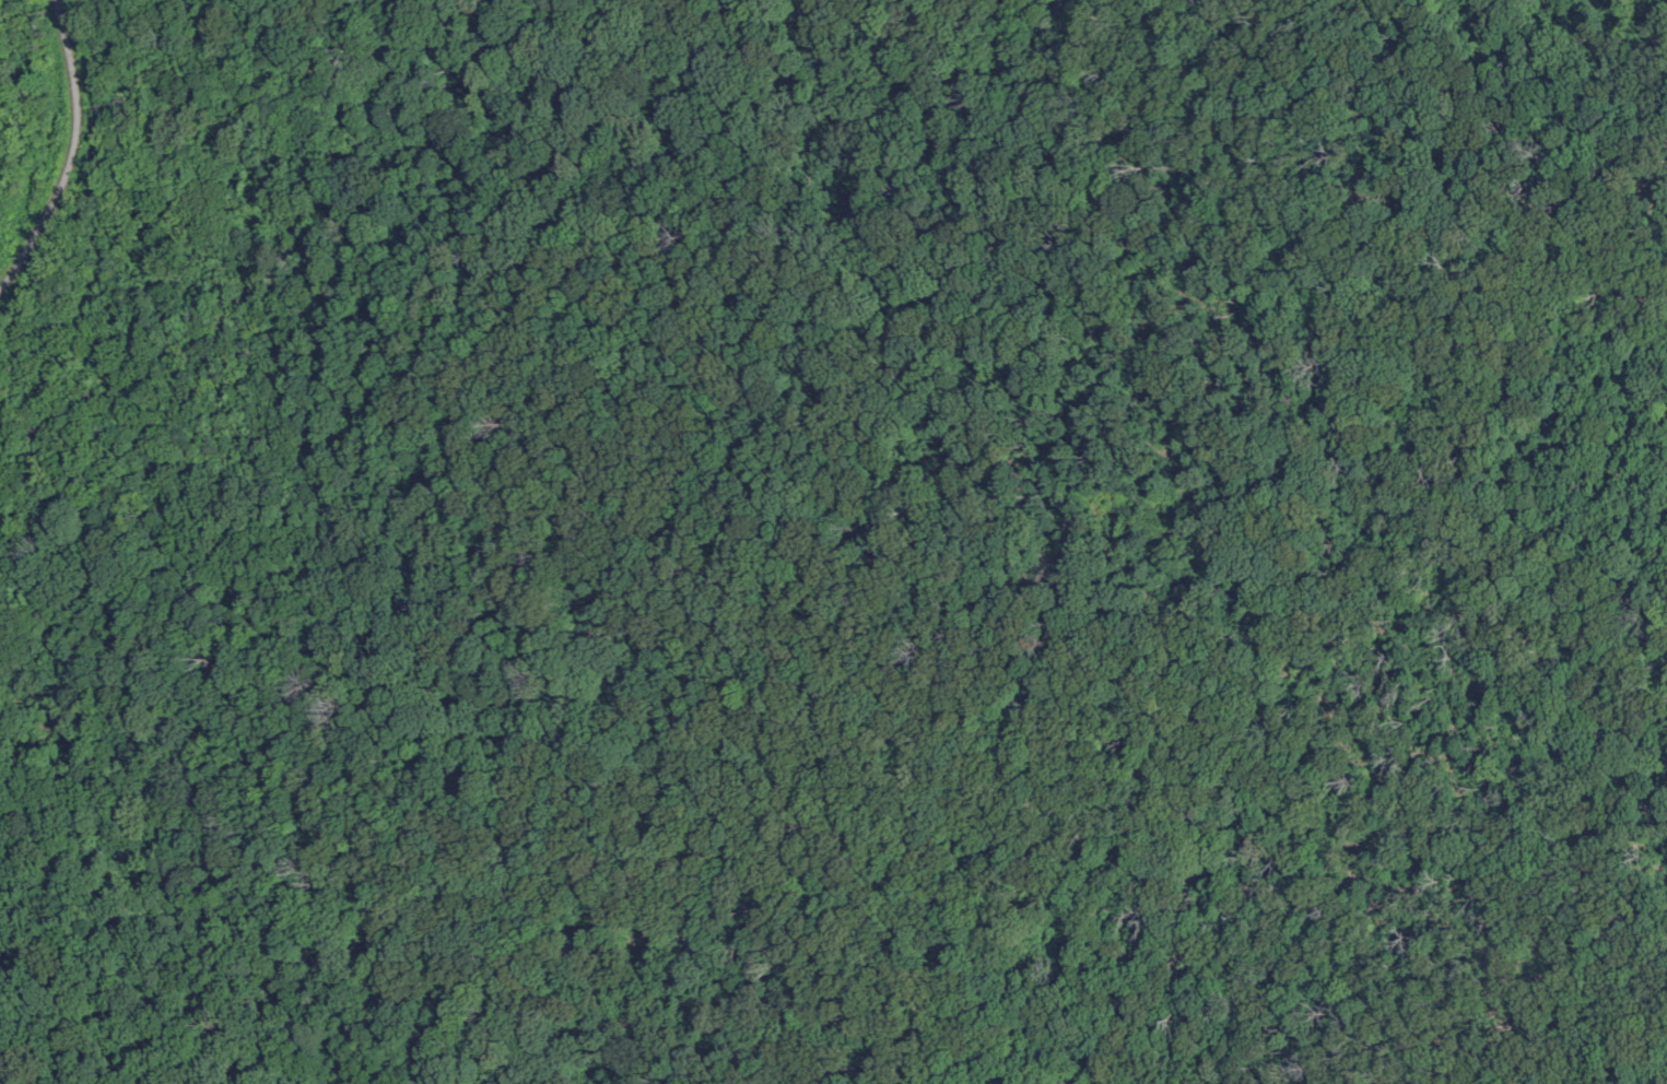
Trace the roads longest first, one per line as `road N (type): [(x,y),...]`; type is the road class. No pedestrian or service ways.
road 1 (residential): [(0,299),(61,193),(80,142),(75,0)]

